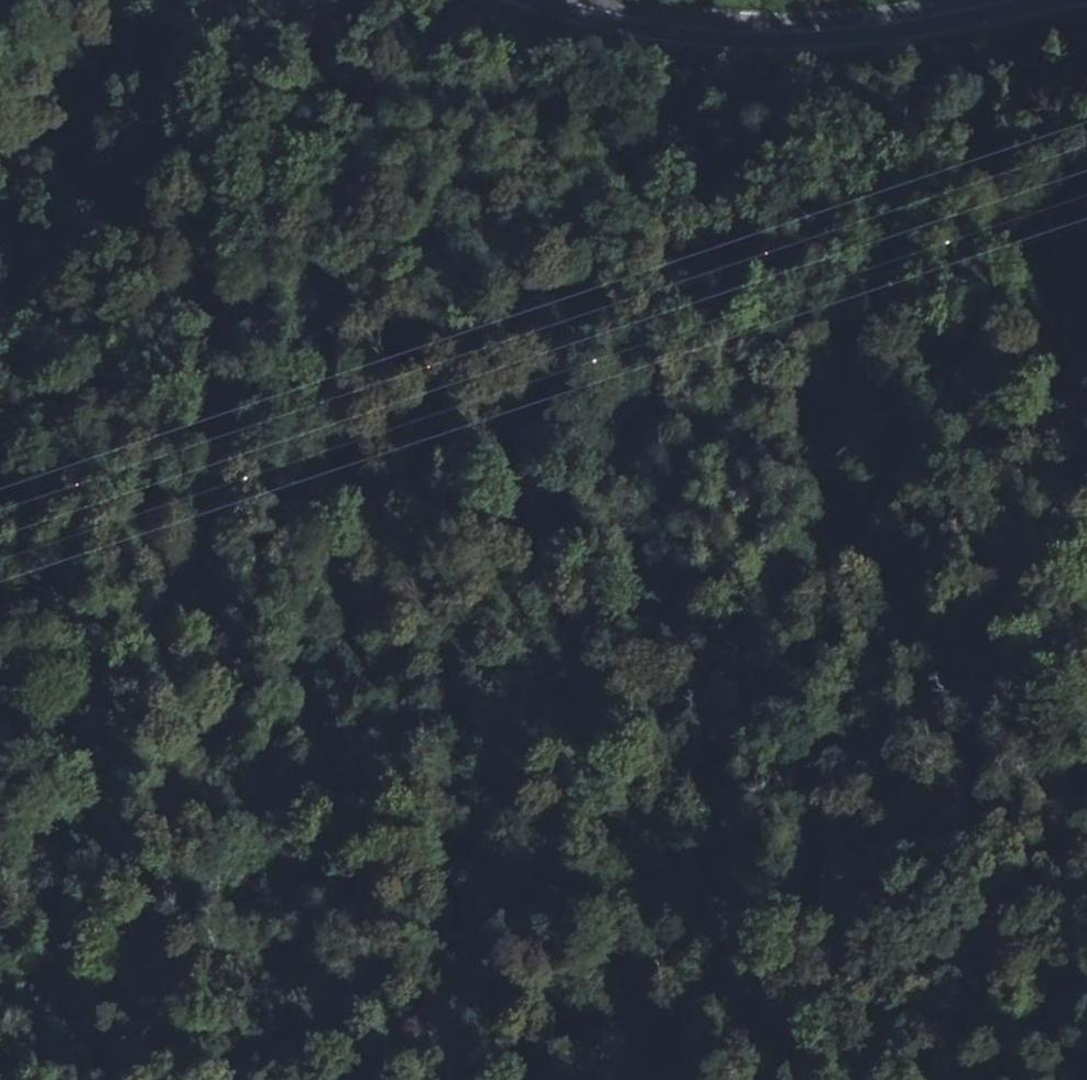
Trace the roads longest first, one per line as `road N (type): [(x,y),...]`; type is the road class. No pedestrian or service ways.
road 1 (secondary): [(579,0),(707,23),(883,16),(989,0)]

